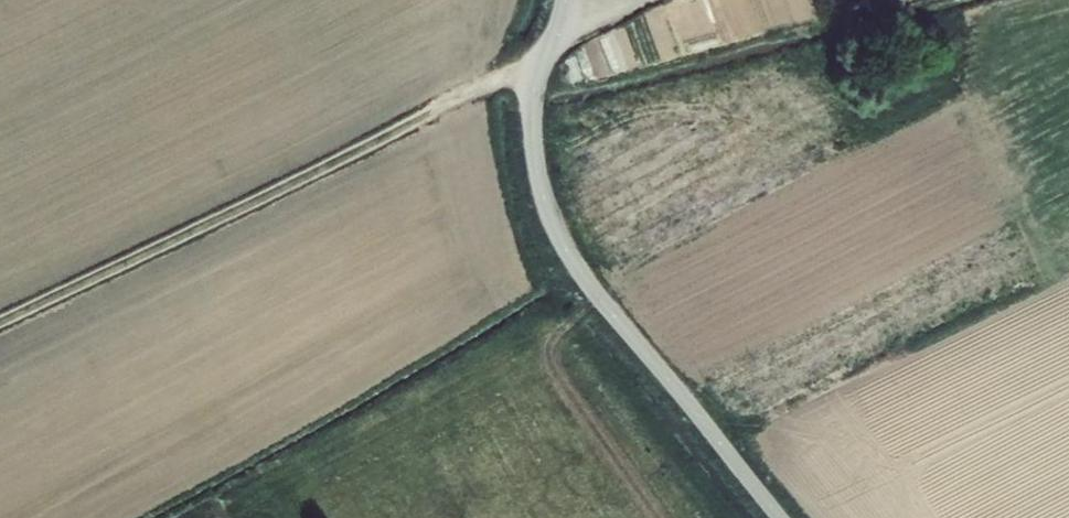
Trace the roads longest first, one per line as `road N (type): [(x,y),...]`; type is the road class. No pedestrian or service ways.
road 1 (unclassified): [(562,0),(532,110),(534,158),(558,234),(779,517)]
road 2 (track): [(541,62),(0,323)]

